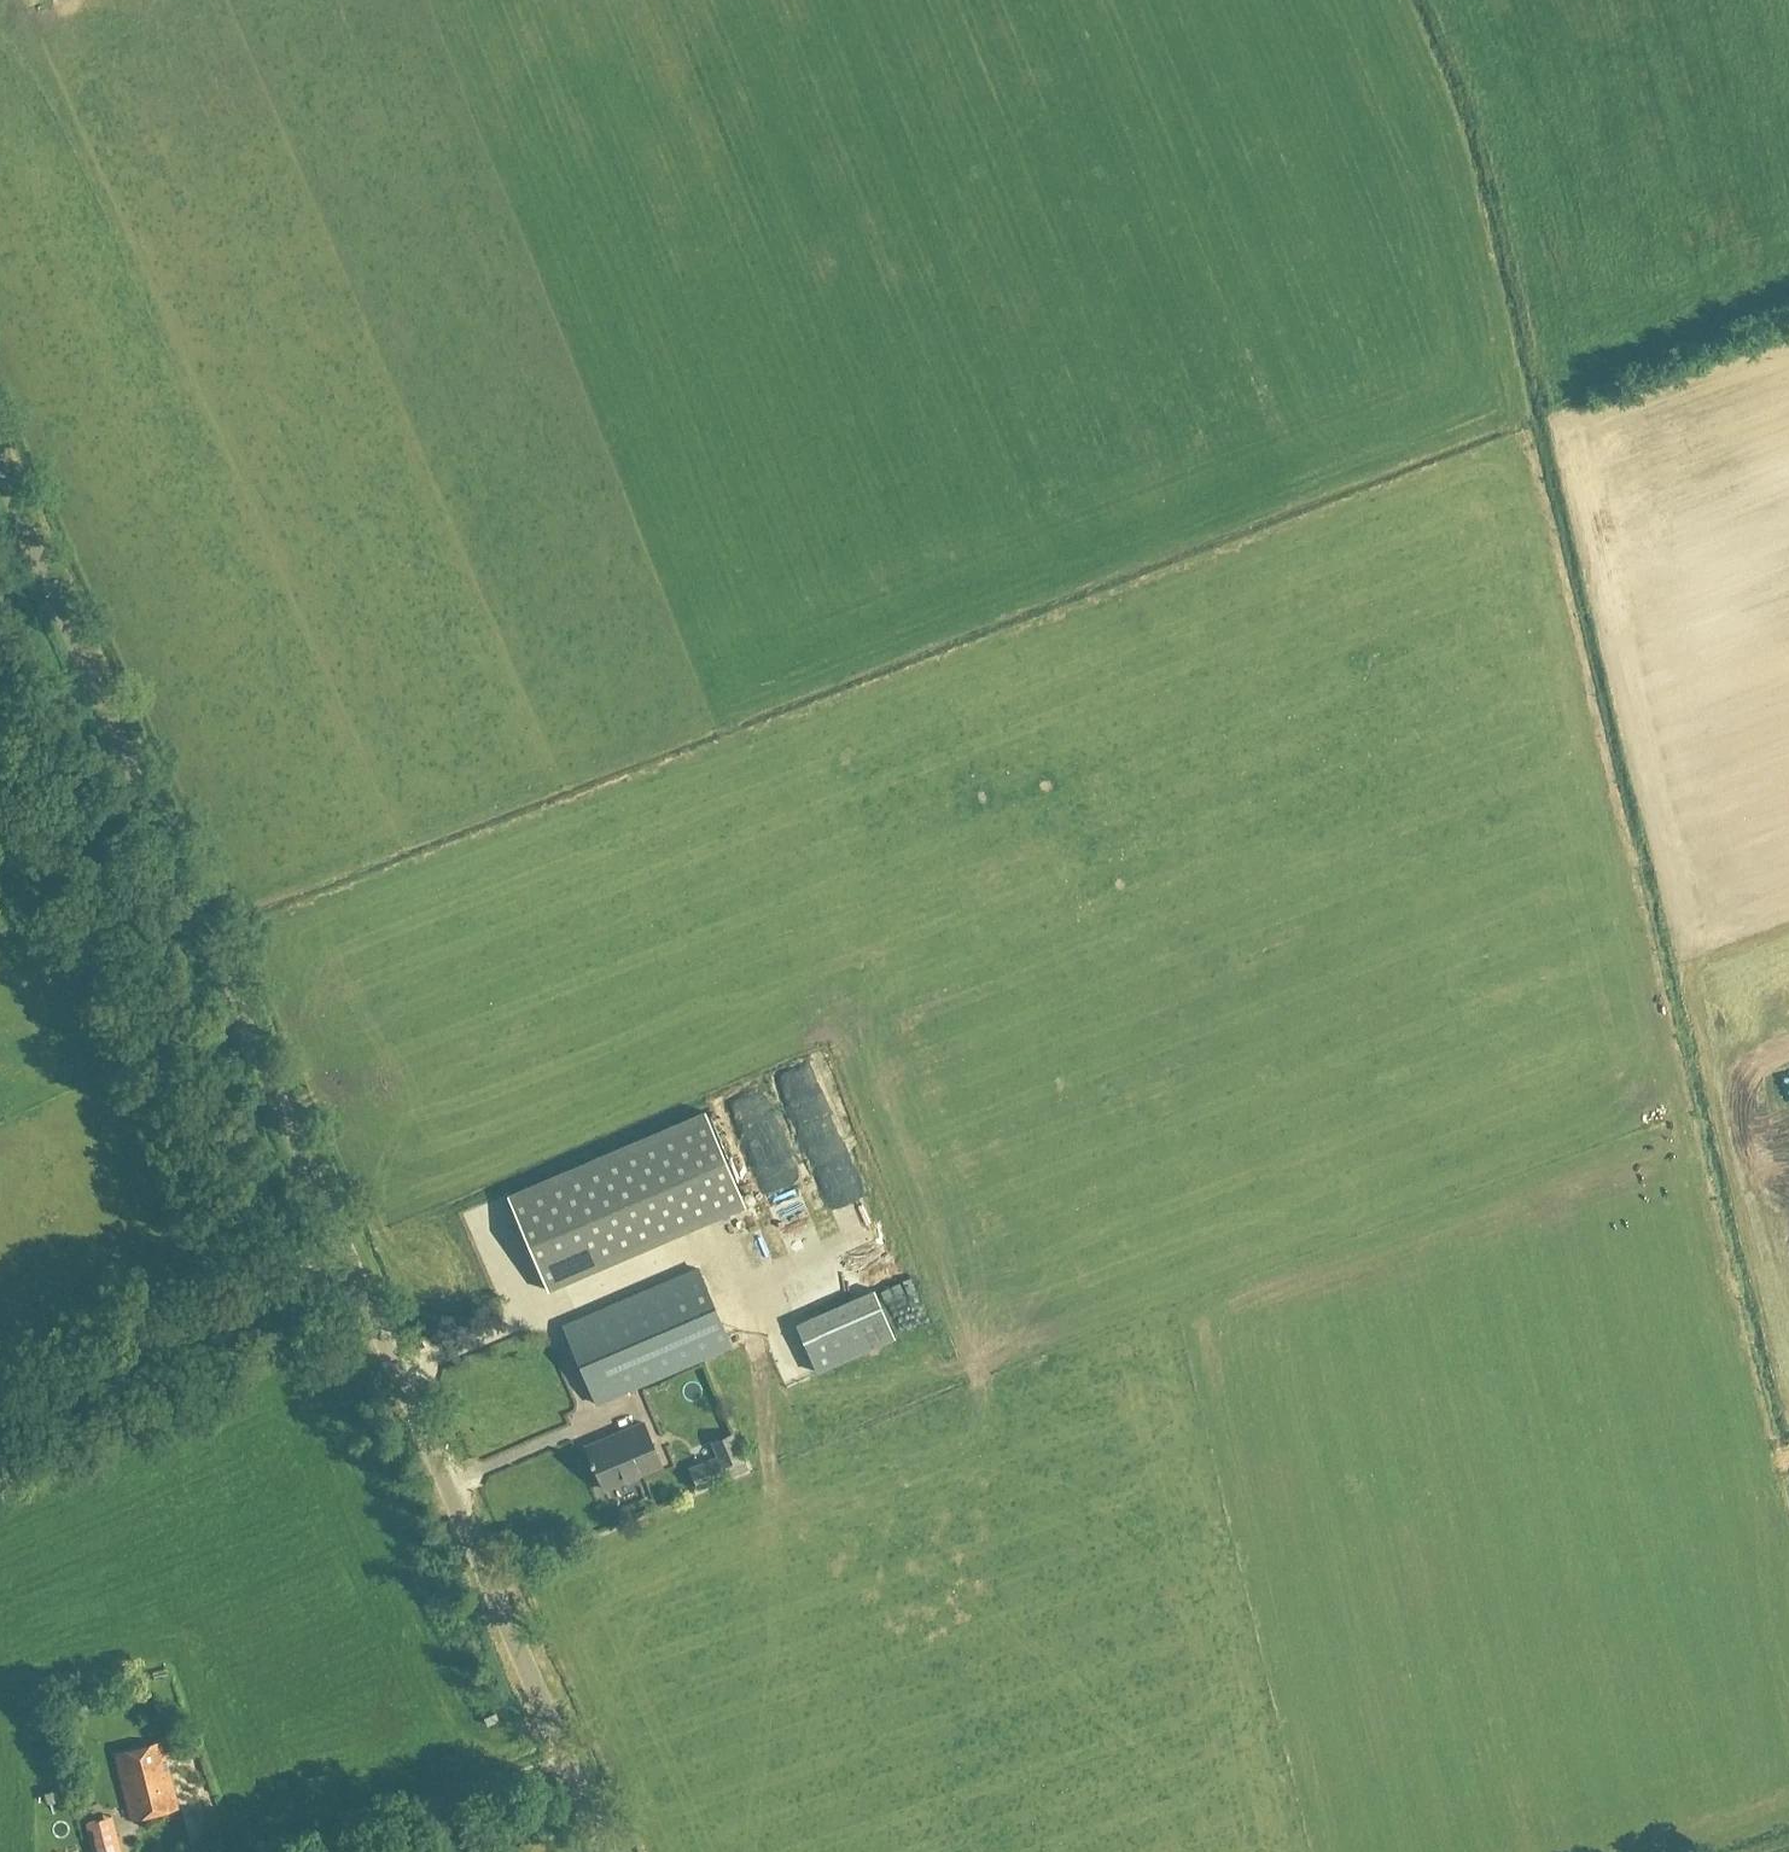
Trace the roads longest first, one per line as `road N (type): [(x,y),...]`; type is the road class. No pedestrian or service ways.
road 1 (unclassified): [(342,1266),(0,488)]
road 2 (unclassified): [(602,1851),(342,1266)]
road 3 (unclassified): [(342,1266),(0,1413)]

